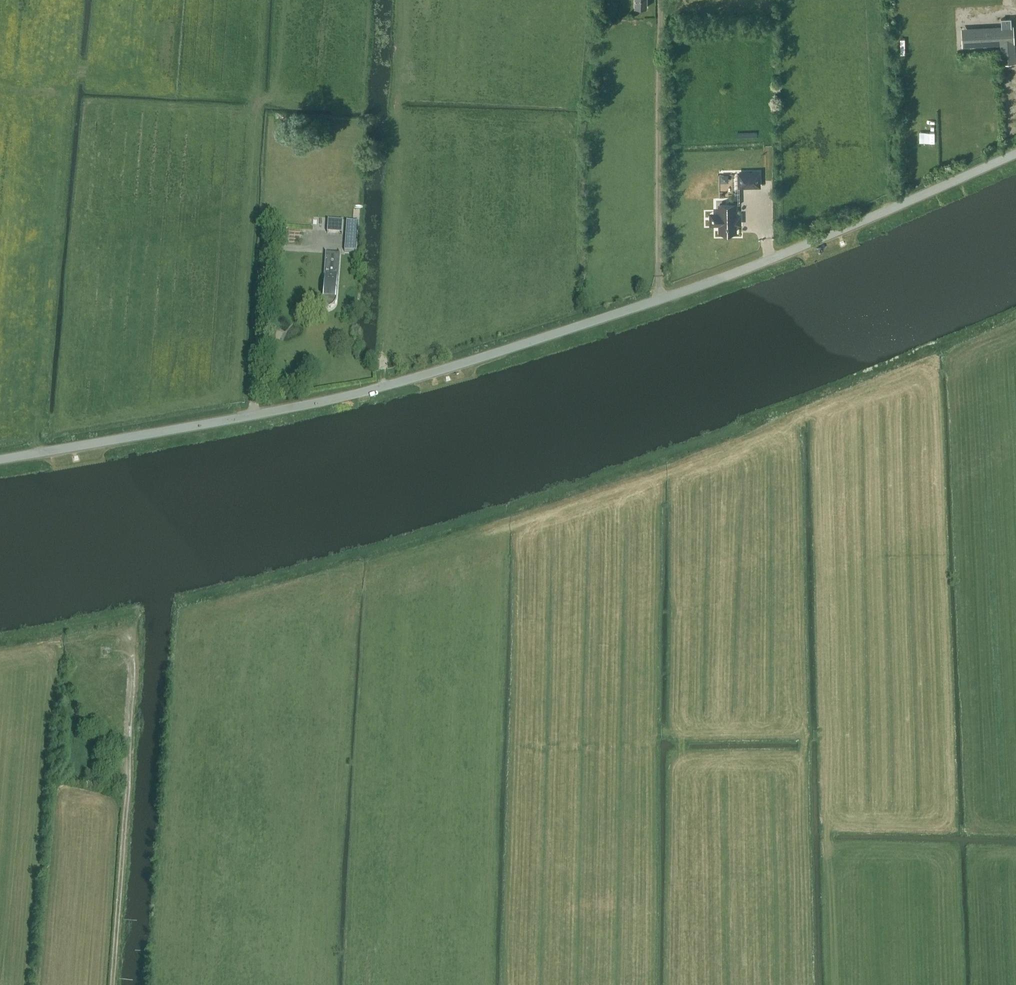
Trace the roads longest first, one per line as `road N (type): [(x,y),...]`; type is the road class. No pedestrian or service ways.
road 1 (unclassified): [(0,461),(301,409),(425,377),(707,287),(1015,154)]

